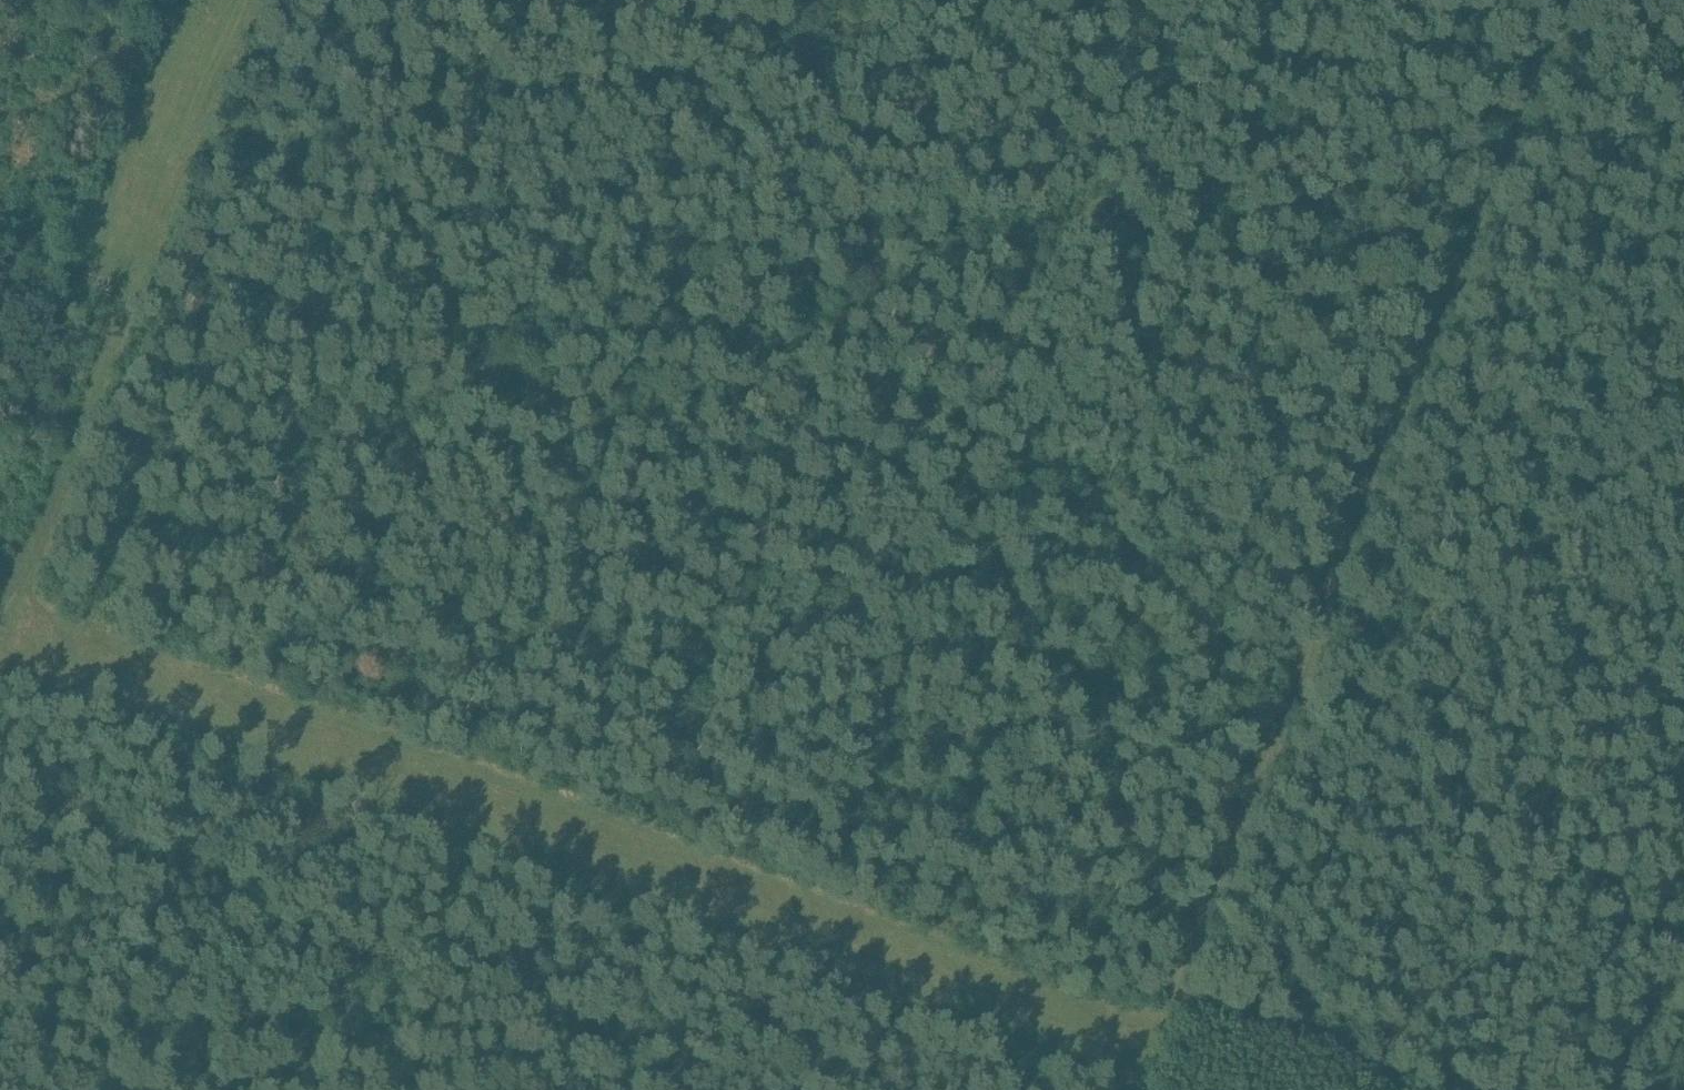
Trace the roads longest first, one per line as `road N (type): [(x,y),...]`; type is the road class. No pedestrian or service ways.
road 1 (track): [(1189,982),(1583,0)]

